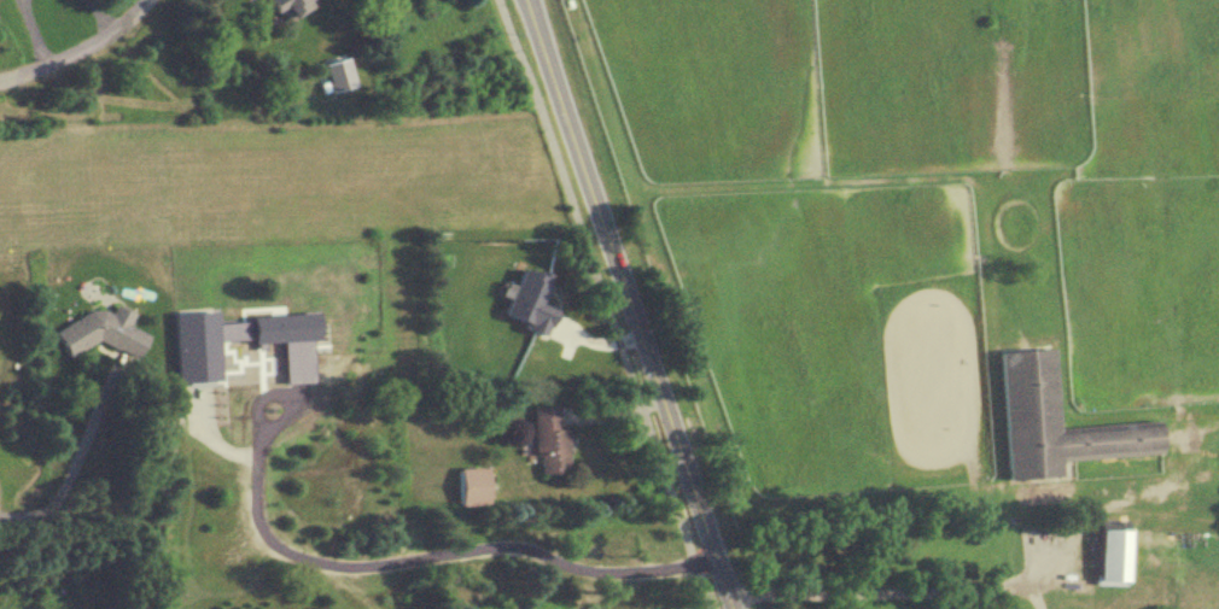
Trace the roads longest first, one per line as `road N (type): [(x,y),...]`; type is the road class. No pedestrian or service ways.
road 1 (tertiary): [(736,608),(529,0)]
road 2 (residential): [(147,0),(115,31),(45,66),(0,75)]

